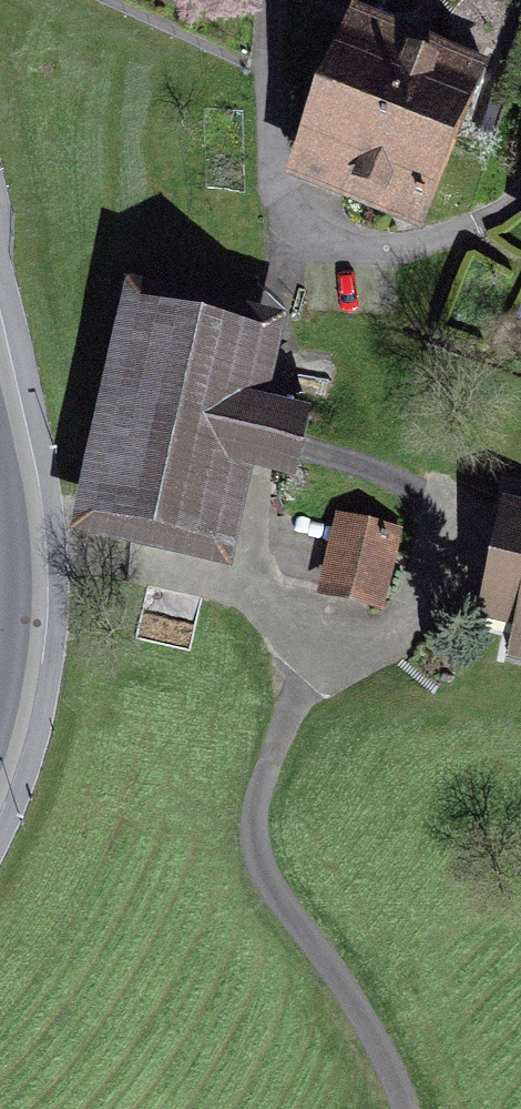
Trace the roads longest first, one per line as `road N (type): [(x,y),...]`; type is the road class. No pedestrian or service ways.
road 1 (track): [(410,1108),(347,993),(261,866),(252,820),(290,715),(300,653),(281,597),(7,561)]
road 2 (residential): [(0,501),(16,622),(0,681)]

